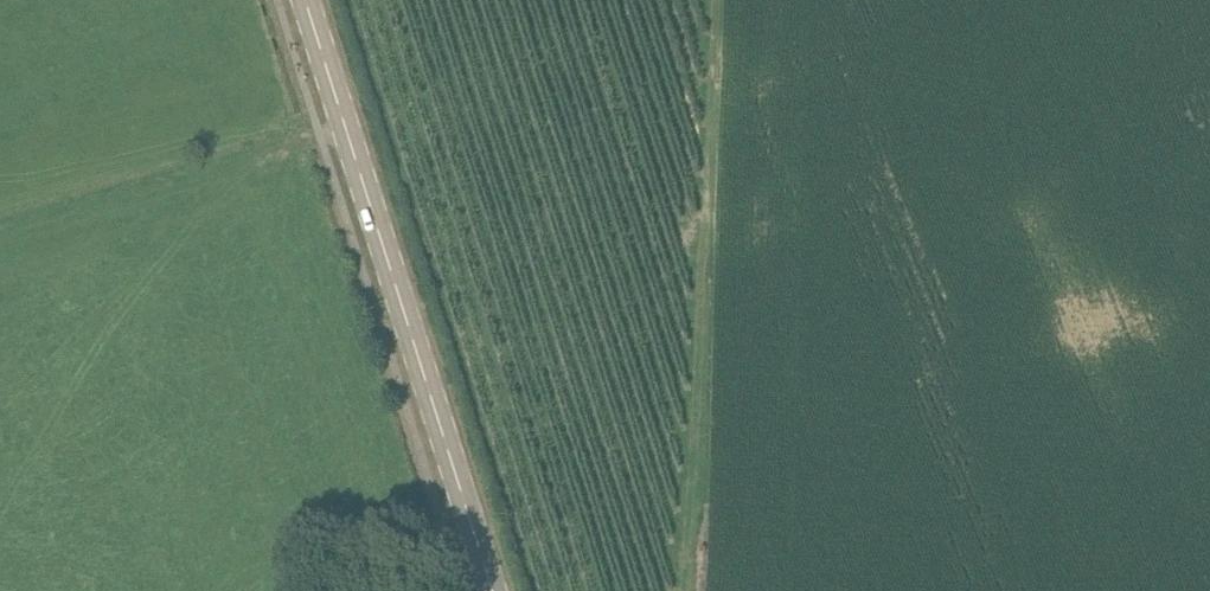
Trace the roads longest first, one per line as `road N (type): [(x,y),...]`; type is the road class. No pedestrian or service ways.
road 1 (secondary): [(492,590),(305,0)]

